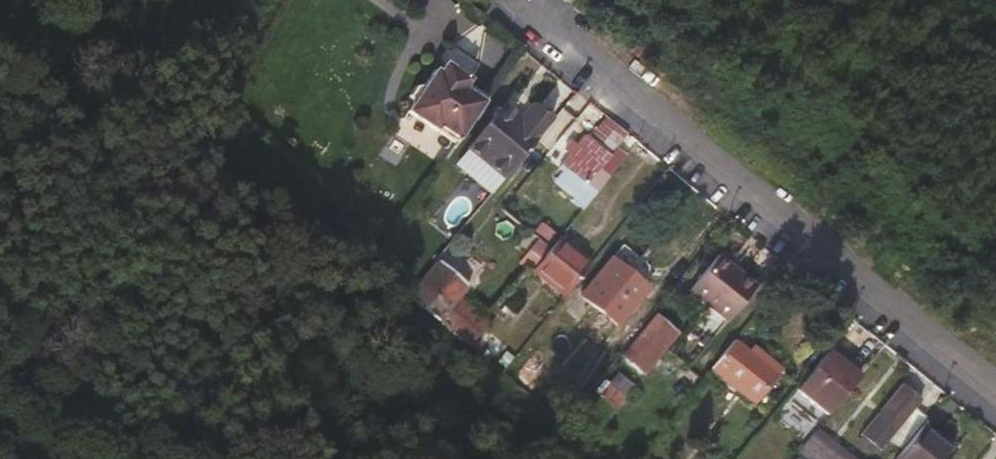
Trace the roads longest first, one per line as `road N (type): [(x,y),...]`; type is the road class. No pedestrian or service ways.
road 1 (residential): [(995,395),(532,23)]

